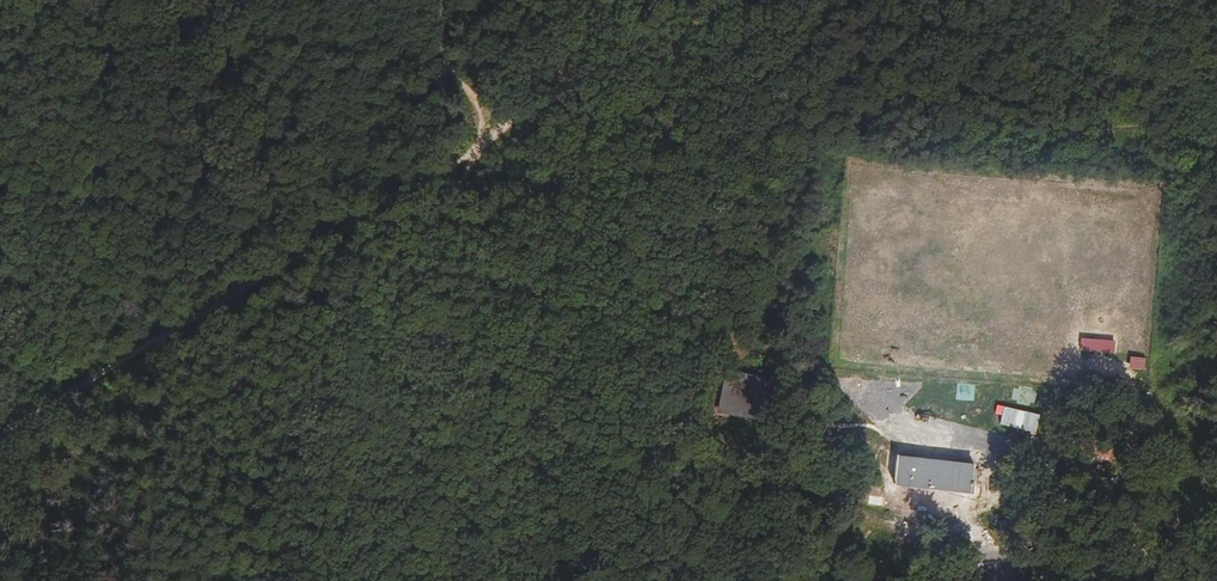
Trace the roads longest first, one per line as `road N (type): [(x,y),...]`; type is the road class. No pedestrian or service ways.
road 1 (track): [(903,513),(889,523),(751,457),(651,433),(578,364),(524,275),(522,252),(573,141)]
road 2 (track): [(479,151),(354,214),(0,424)]
road 3 (track): [(479,151),(454,196),(469,580)]
road 4 (track): [(551,189),(653,177),(668,186),(663,229),(694,297),(720,338),(761,370)]
road 5 (track): [(590,0),(543,100),(479,151)]

